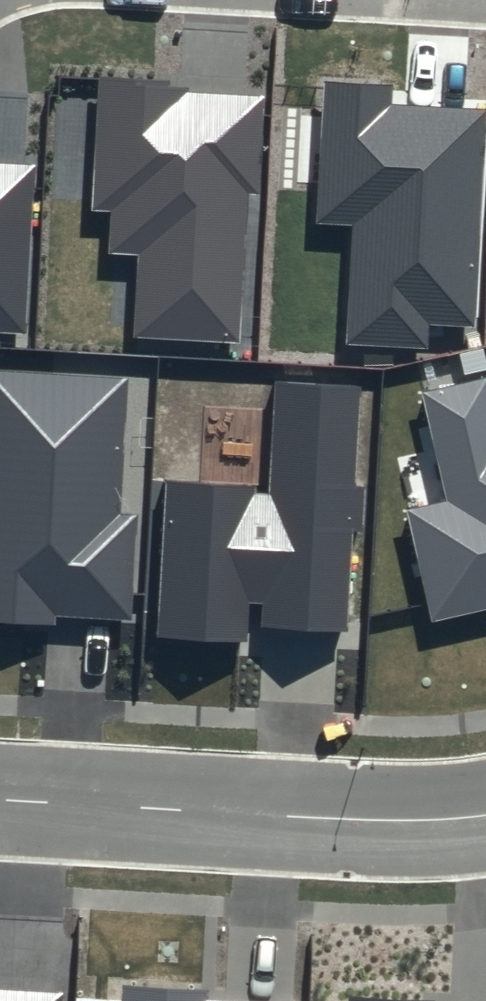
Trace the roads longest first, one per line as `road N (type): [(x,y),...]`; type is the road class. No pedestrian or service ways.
road 1 (residential): [(0,799),(434,821),(485,812)]

